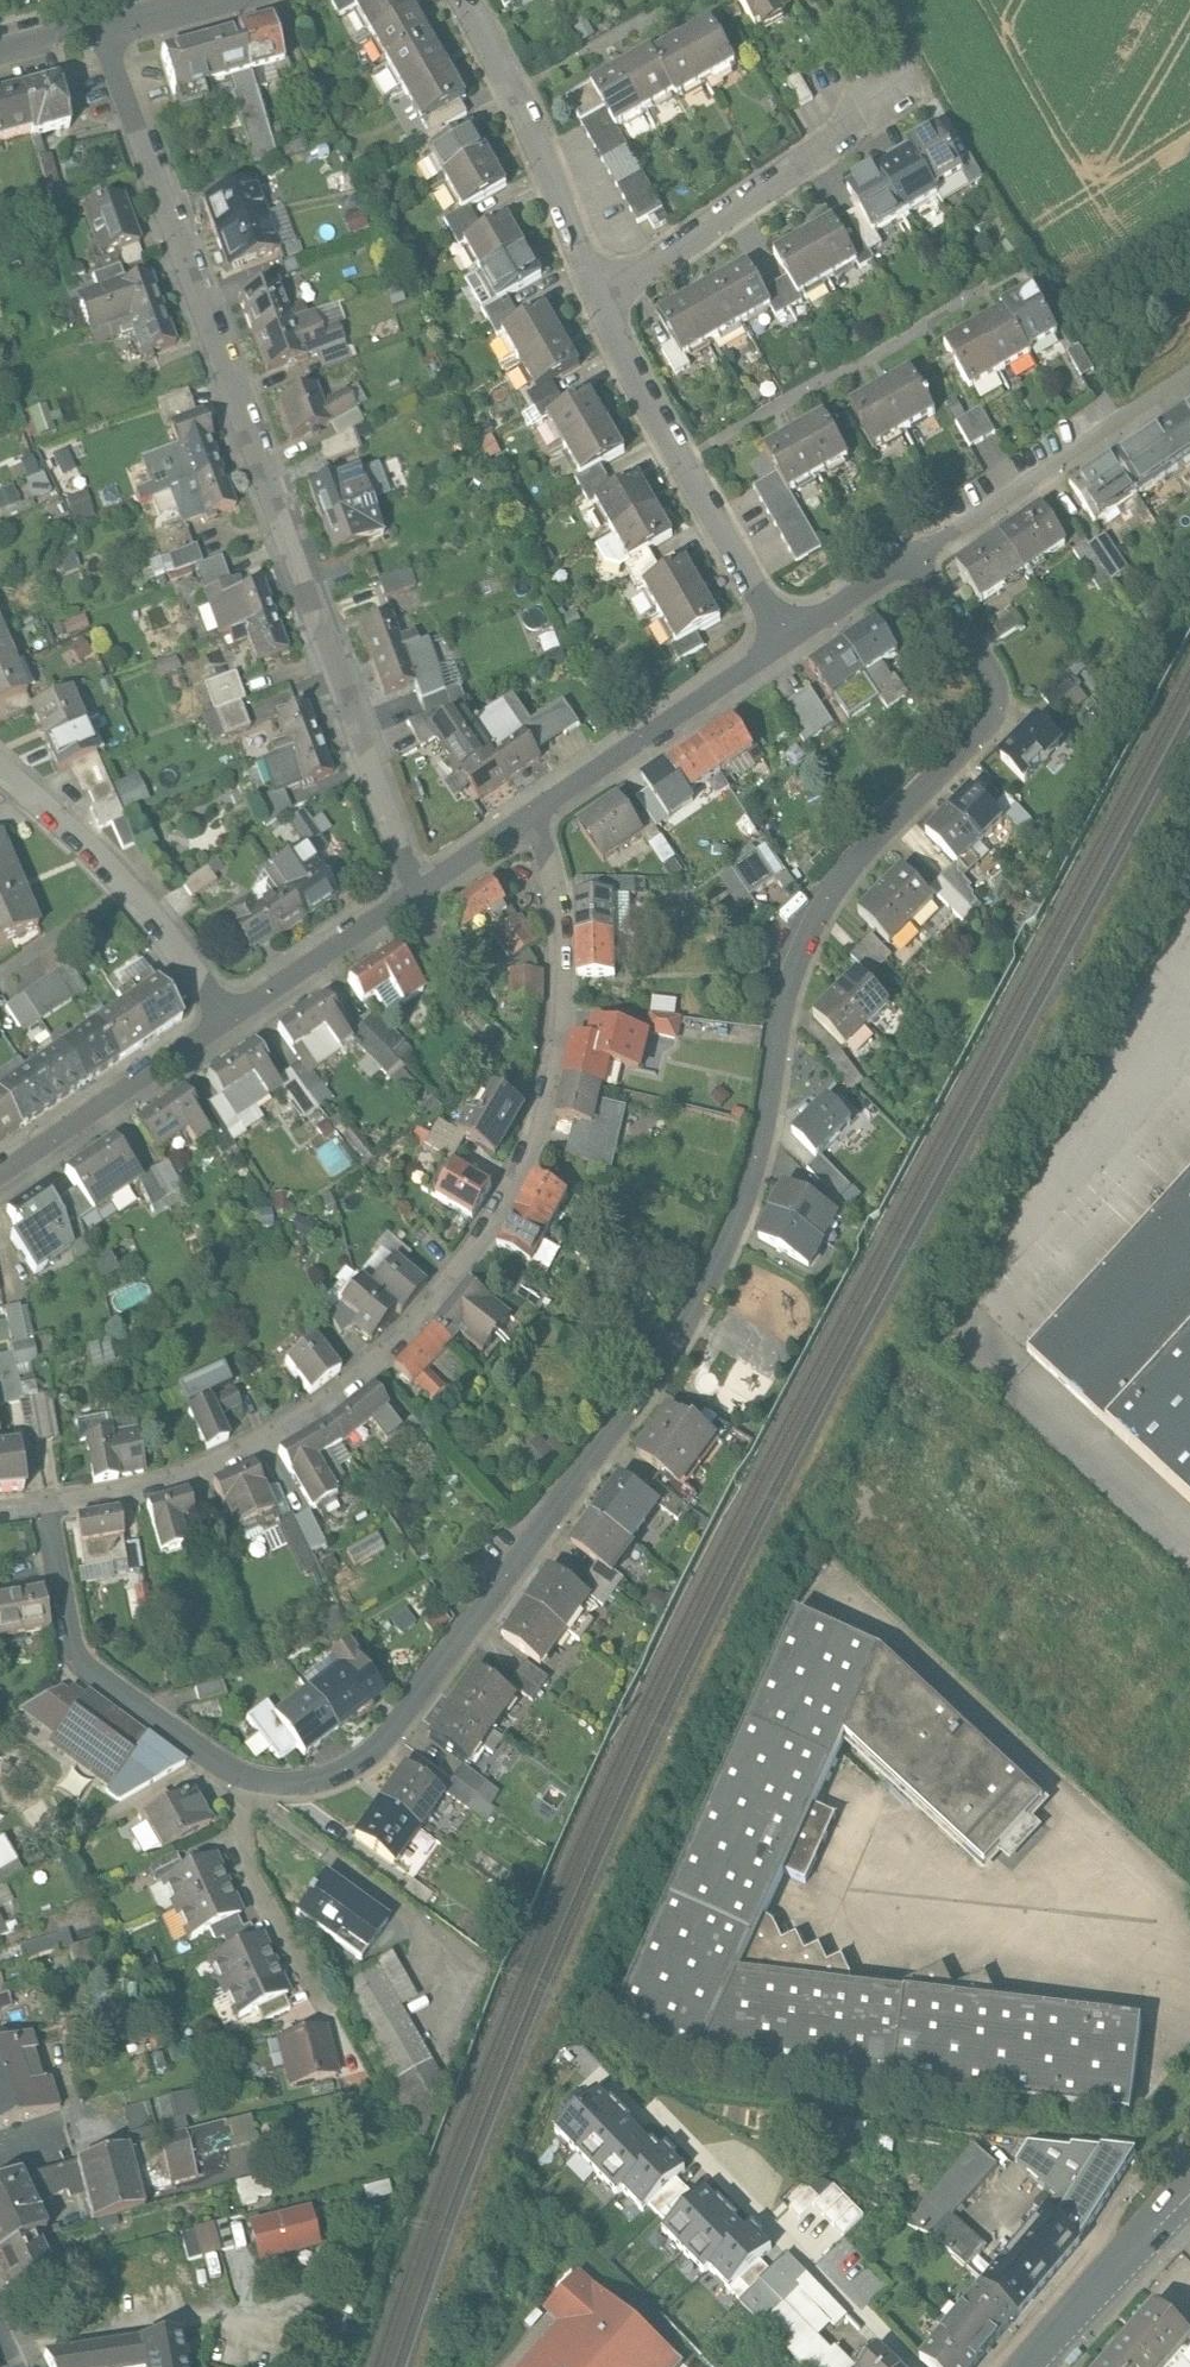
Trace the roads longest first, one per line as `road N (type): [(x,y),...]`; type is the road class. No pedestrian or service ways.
road 1 (residential): [(47,1506),(71,1644),(85,1665),(222,1767),(252,1780),(300,1783),(337,1774),(377,1751),(688,1323),(750,1182),(781,1014),(821,907),(996,708),(989,669),(914,558)]
road 2 (residential): [(47,1506),(130,1492),(233,1456),(326,1405),(390,1349),(479,1242),(520,1171),(555,1040),(560,958),(553,878),(536,812)]
road 3 (residential): [(100,23),(418,888)]
road 4 (residential): [(787,634),(683,465),(603,302)]
road 5 (residential): [(603,302),(867,115),(890,69)]
road 6 (residential): [(0,769),(129,882),(189,949),(228,1016)]
road 7 (residential): [(603,302),(516,93),(466,0)]
road 8 (residential): [(914,558),(1189,376)]
road 9 (residential): [(536,812),(787,634)]
road 10 (residential): [(0,1171),(228,1016)]
road 11 (secondary): [(1036,2366),(1189,2191)]
road 12 (residential): [(228,1016),(418,888)]
road 13 (residential): [(787,634),(914,558)]
road 14 (residential): [(418,888),(536,812)]

